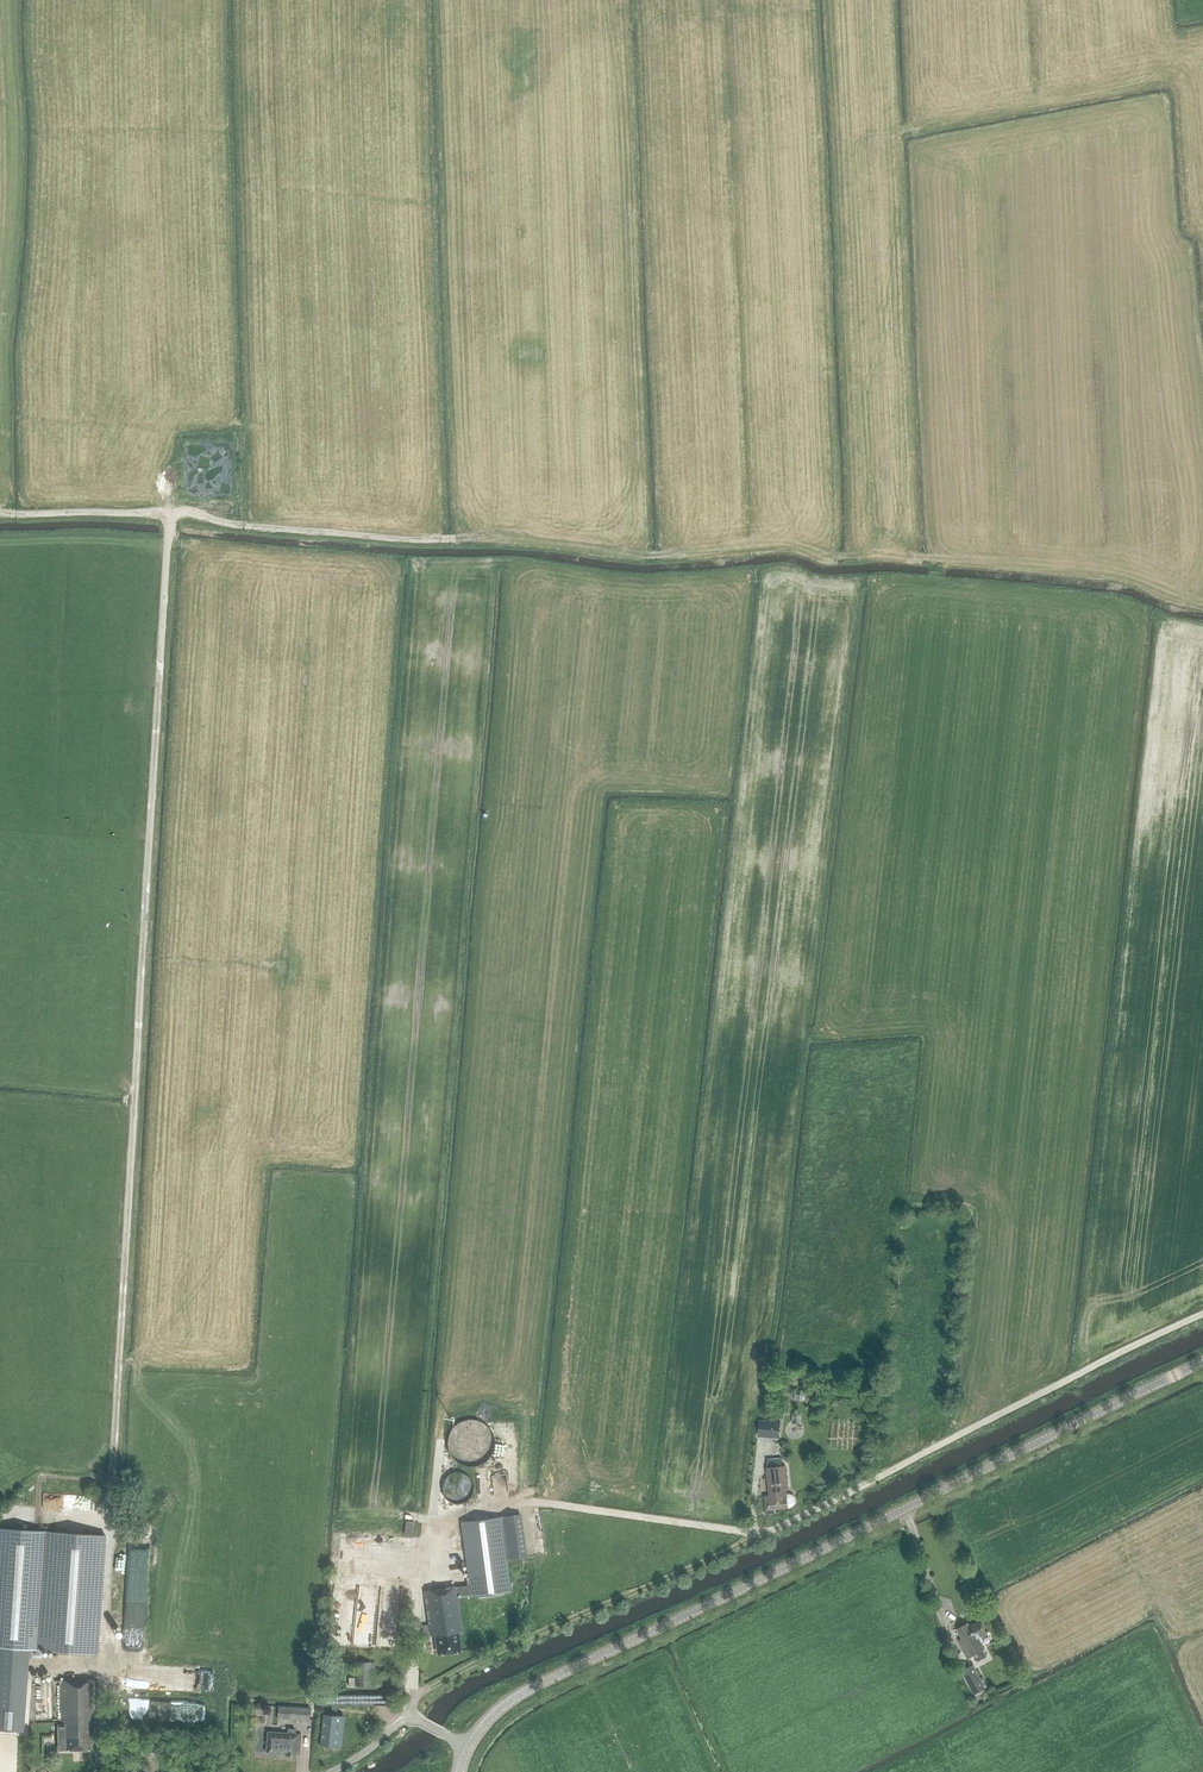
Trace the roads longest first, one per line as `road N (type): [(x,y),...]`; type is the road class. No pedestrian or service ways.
road 1 (unclassified): [(467,1748),(514,1699),(1202,1364)]

